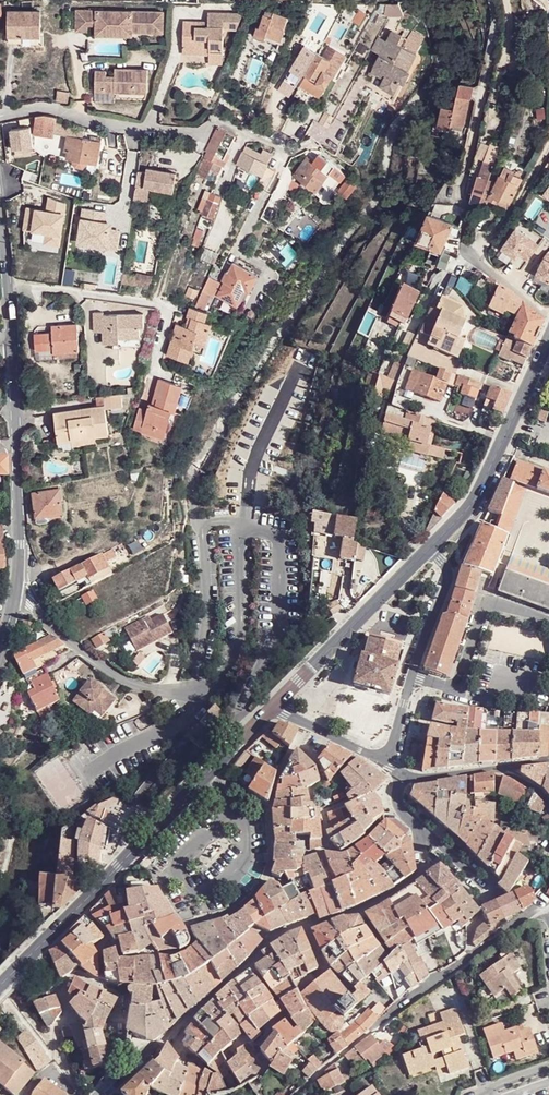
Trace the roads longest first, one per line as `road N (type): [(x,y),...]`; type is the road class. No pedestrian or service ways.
road 1 (secondary): [(274,705),(0,986)]
road 2 (residential): [(13,342),(13,596)]
road 3 (secondary): [(548,339),(476,497),(428,550)]
road 4 (residential): [(7,288),(170,304),(154,374)]
road 5 (residential): [(0,112),(44,106),(118,125),(202,130),(221,119)]
road 6 (secondary): [(428,550),(274,705)]
road 7 (residential): [(198,693),(162,690),(103,668),(13,596)]
road 8 (residential): [(471,262),(464,250),(468,212),(457,197),(489,62)]
road 9 (residential): [(410,676),(457,688),(491,605),(548,617)]
road 10 (residential): [(400,775),(397,807),(476,886)]
road 11 (residential): [(410,676),(449,578),(428,550)]
road 12 (residential): [(471,262),(548,147)]
road 13 (tertiary): [(274,705),(385,761)]

